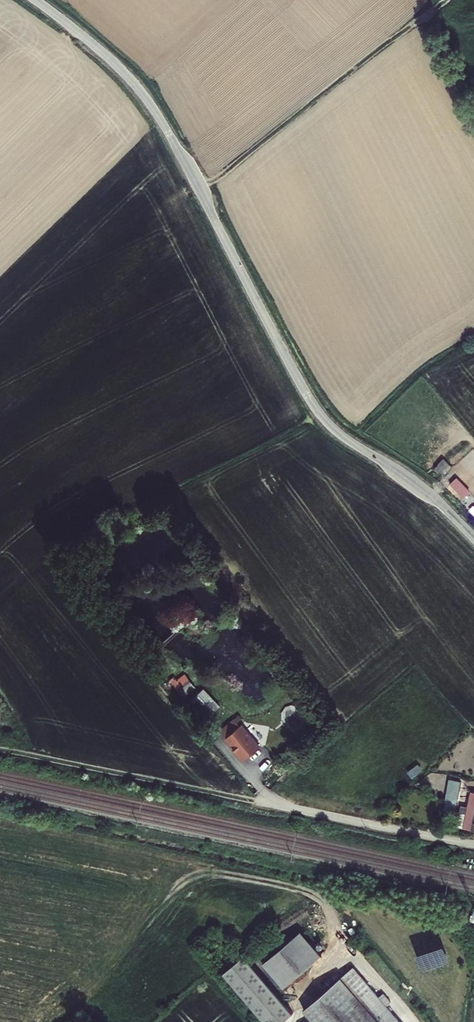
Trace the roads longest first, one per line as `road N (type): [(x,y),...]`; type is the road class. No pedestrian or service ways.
road 1 (unclassified): [(35,0),(151,105),(324,418),(420,485),(473,537)]
road 2 (track): [(0,741),(473,841)]

